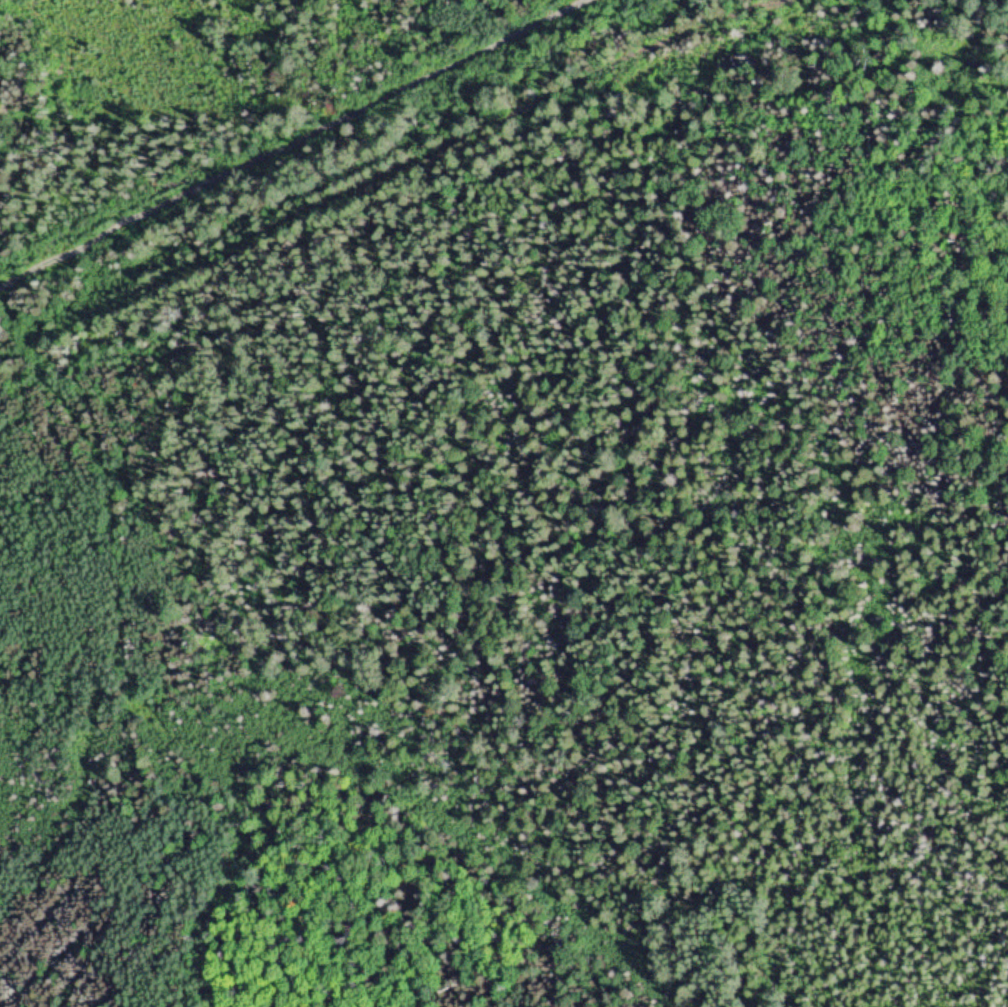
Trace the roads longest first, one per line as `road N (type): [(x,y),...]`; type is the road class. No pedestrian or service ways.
road 1 (residential): [(582,0),(0,285)]

